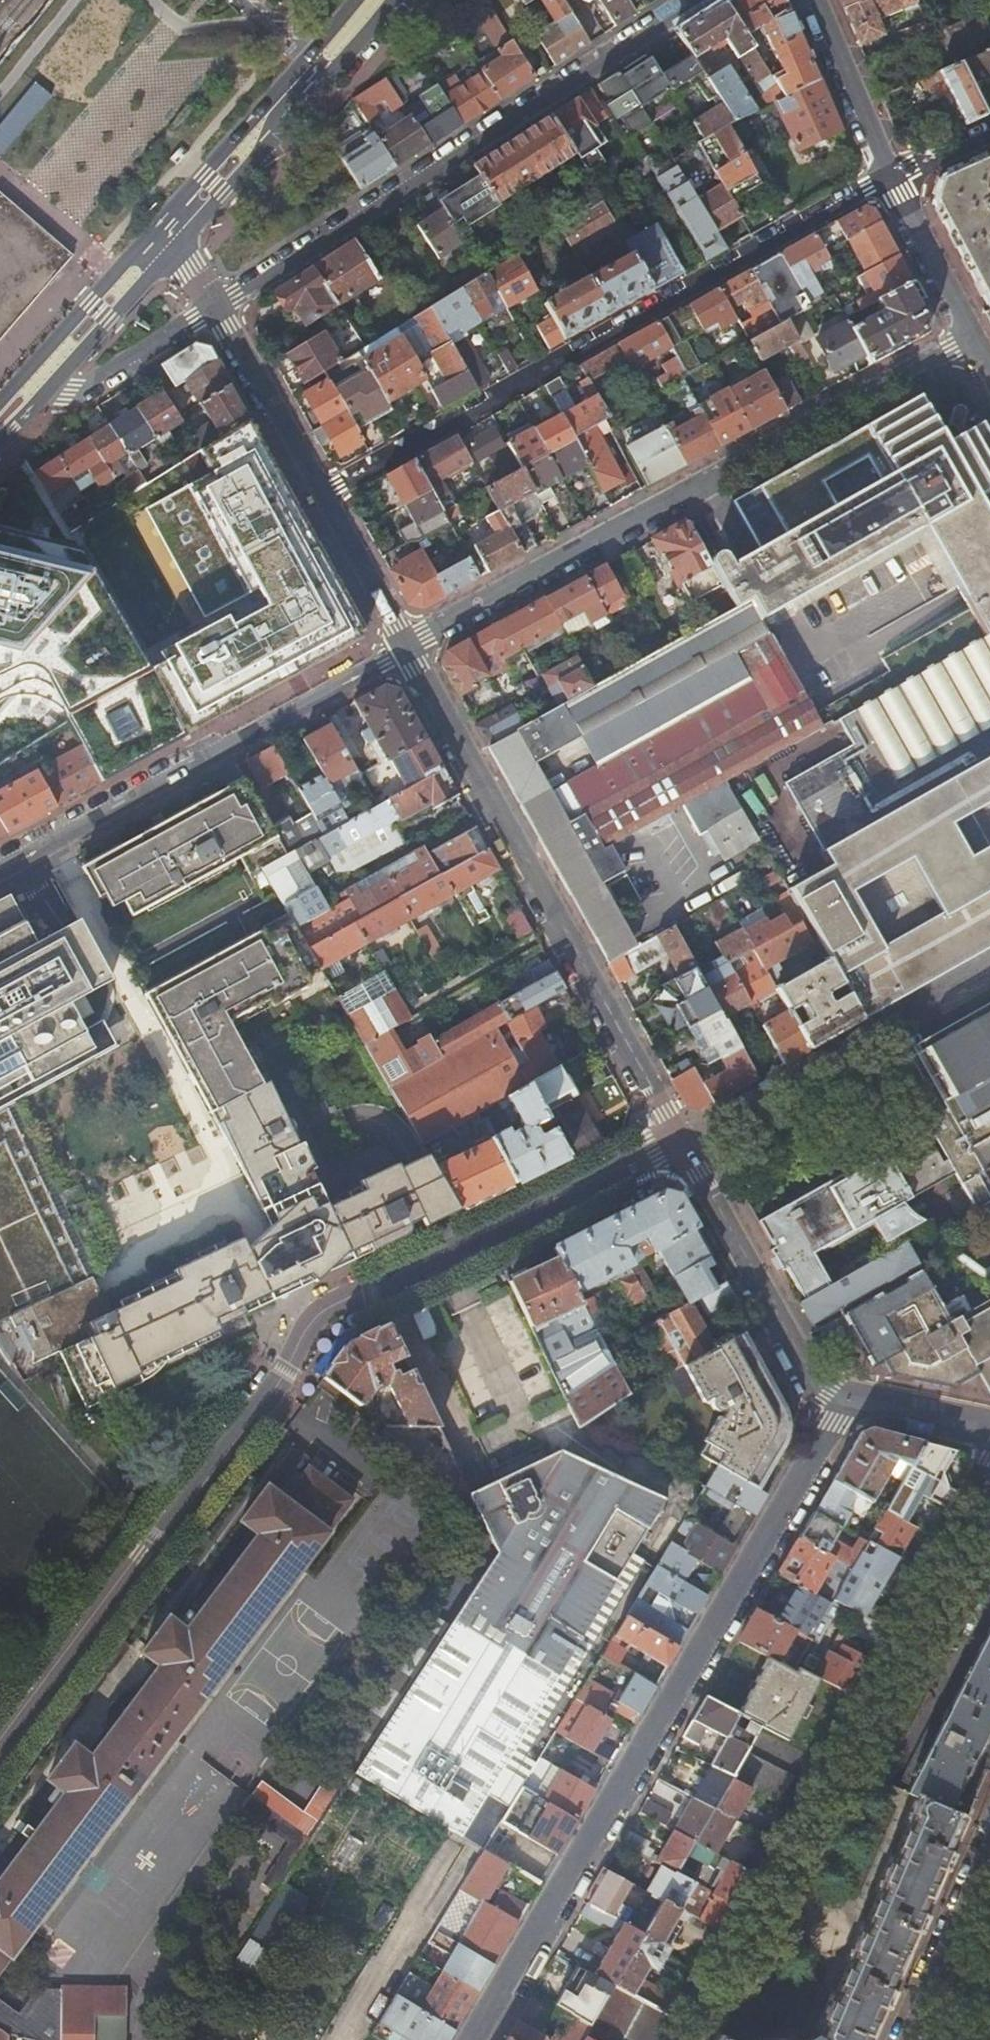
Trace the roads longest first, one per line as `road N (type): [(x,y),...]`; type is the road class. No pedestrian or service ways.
road 1 (residential): [(679,1139),(324,1312),(174,1525),(141,1553),(0,1745)]
road 2 (residential): [(845,1398),(475,2039)]
road 3 (residential): [(989,1461),(678,2039)]
road 4 (residential): [(323,497),(889,178)]
road 5 (residential): [(405,647),(970,339)]
road 6 (residential): [(699,0),(216,308)]
road 7 (residential): [(405,647),(679,1139)]
road 8 (residential): [(405,647),(0,869)]
road 9 (residential): [(679,1139),(812,1379),(845,1398)]
road 10 (secondary): [(195,183),(0,403)]
road 11 (secondary): [(355,0),(195,183)]
road 12 (residential): [(216,308),(323,497)]
road 13 (residential): [(812,0),(889,178)]
road 14 (residential): [(989,1865),(974,1884),(909,2039)]
road 15 (residential): [(47,392),(88,387),(216,308)]
road 16 (secondary): [(47,392),(174,249)]
road 17 (residential): [(889,178),(970,339)]
road 18 (residential): [(323,497),(405,647)]
road 19 (secondary): [(282,128),(393,0)]
road 20 (secondary): [(174,249),(282,128)]
road 21 (residential): [(845,1398),(989,1429)]

